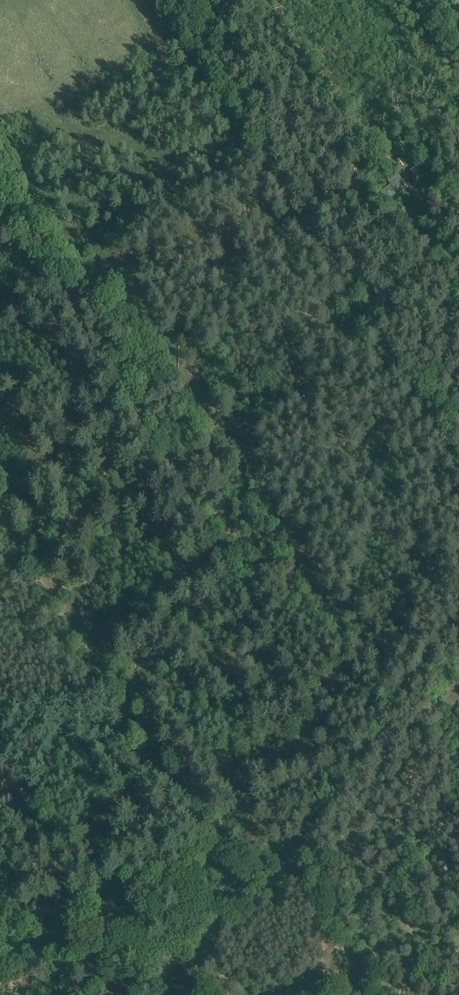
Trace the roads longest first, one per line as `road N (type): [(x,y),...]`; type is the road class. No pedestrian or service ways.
road 1 (track): [(325,250),(458,452)]
road 2 (track): [(458,785),(433,842),(438,928),(458,956)]

